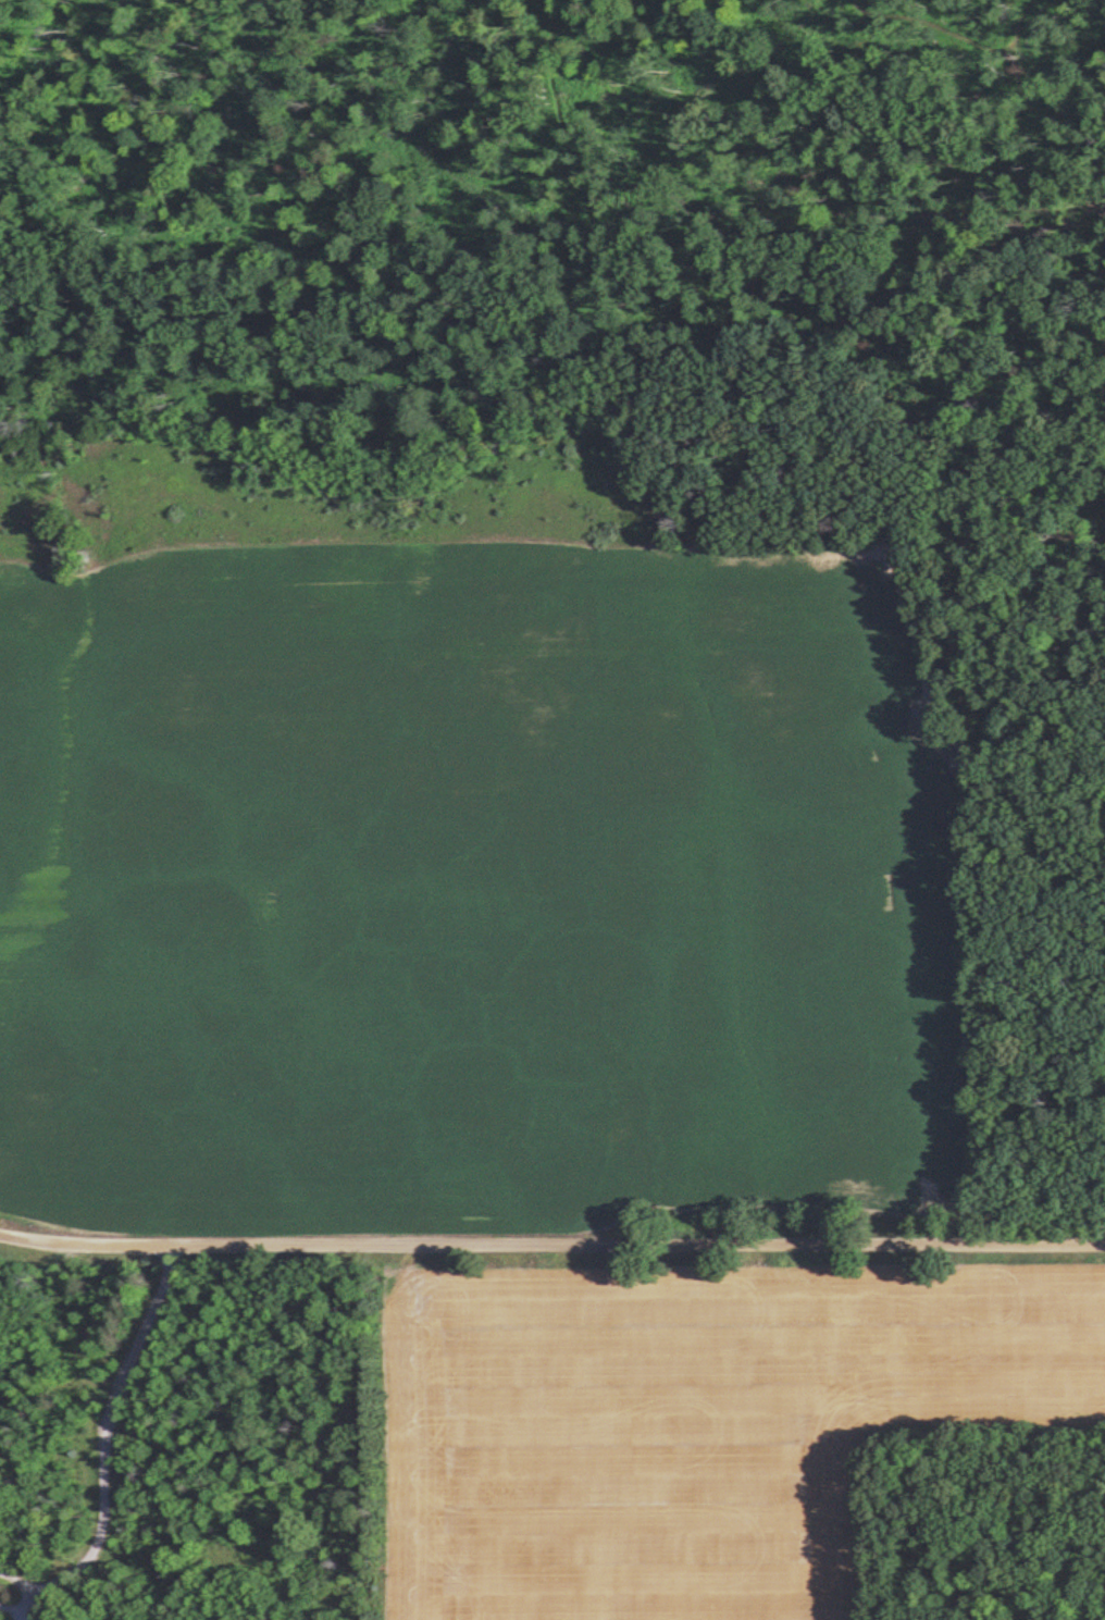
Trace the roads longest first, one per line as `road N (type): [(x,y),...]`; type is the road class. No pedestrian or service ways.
road 1 (residential): [(0,1238),(167,1246),(1104,1239)]

